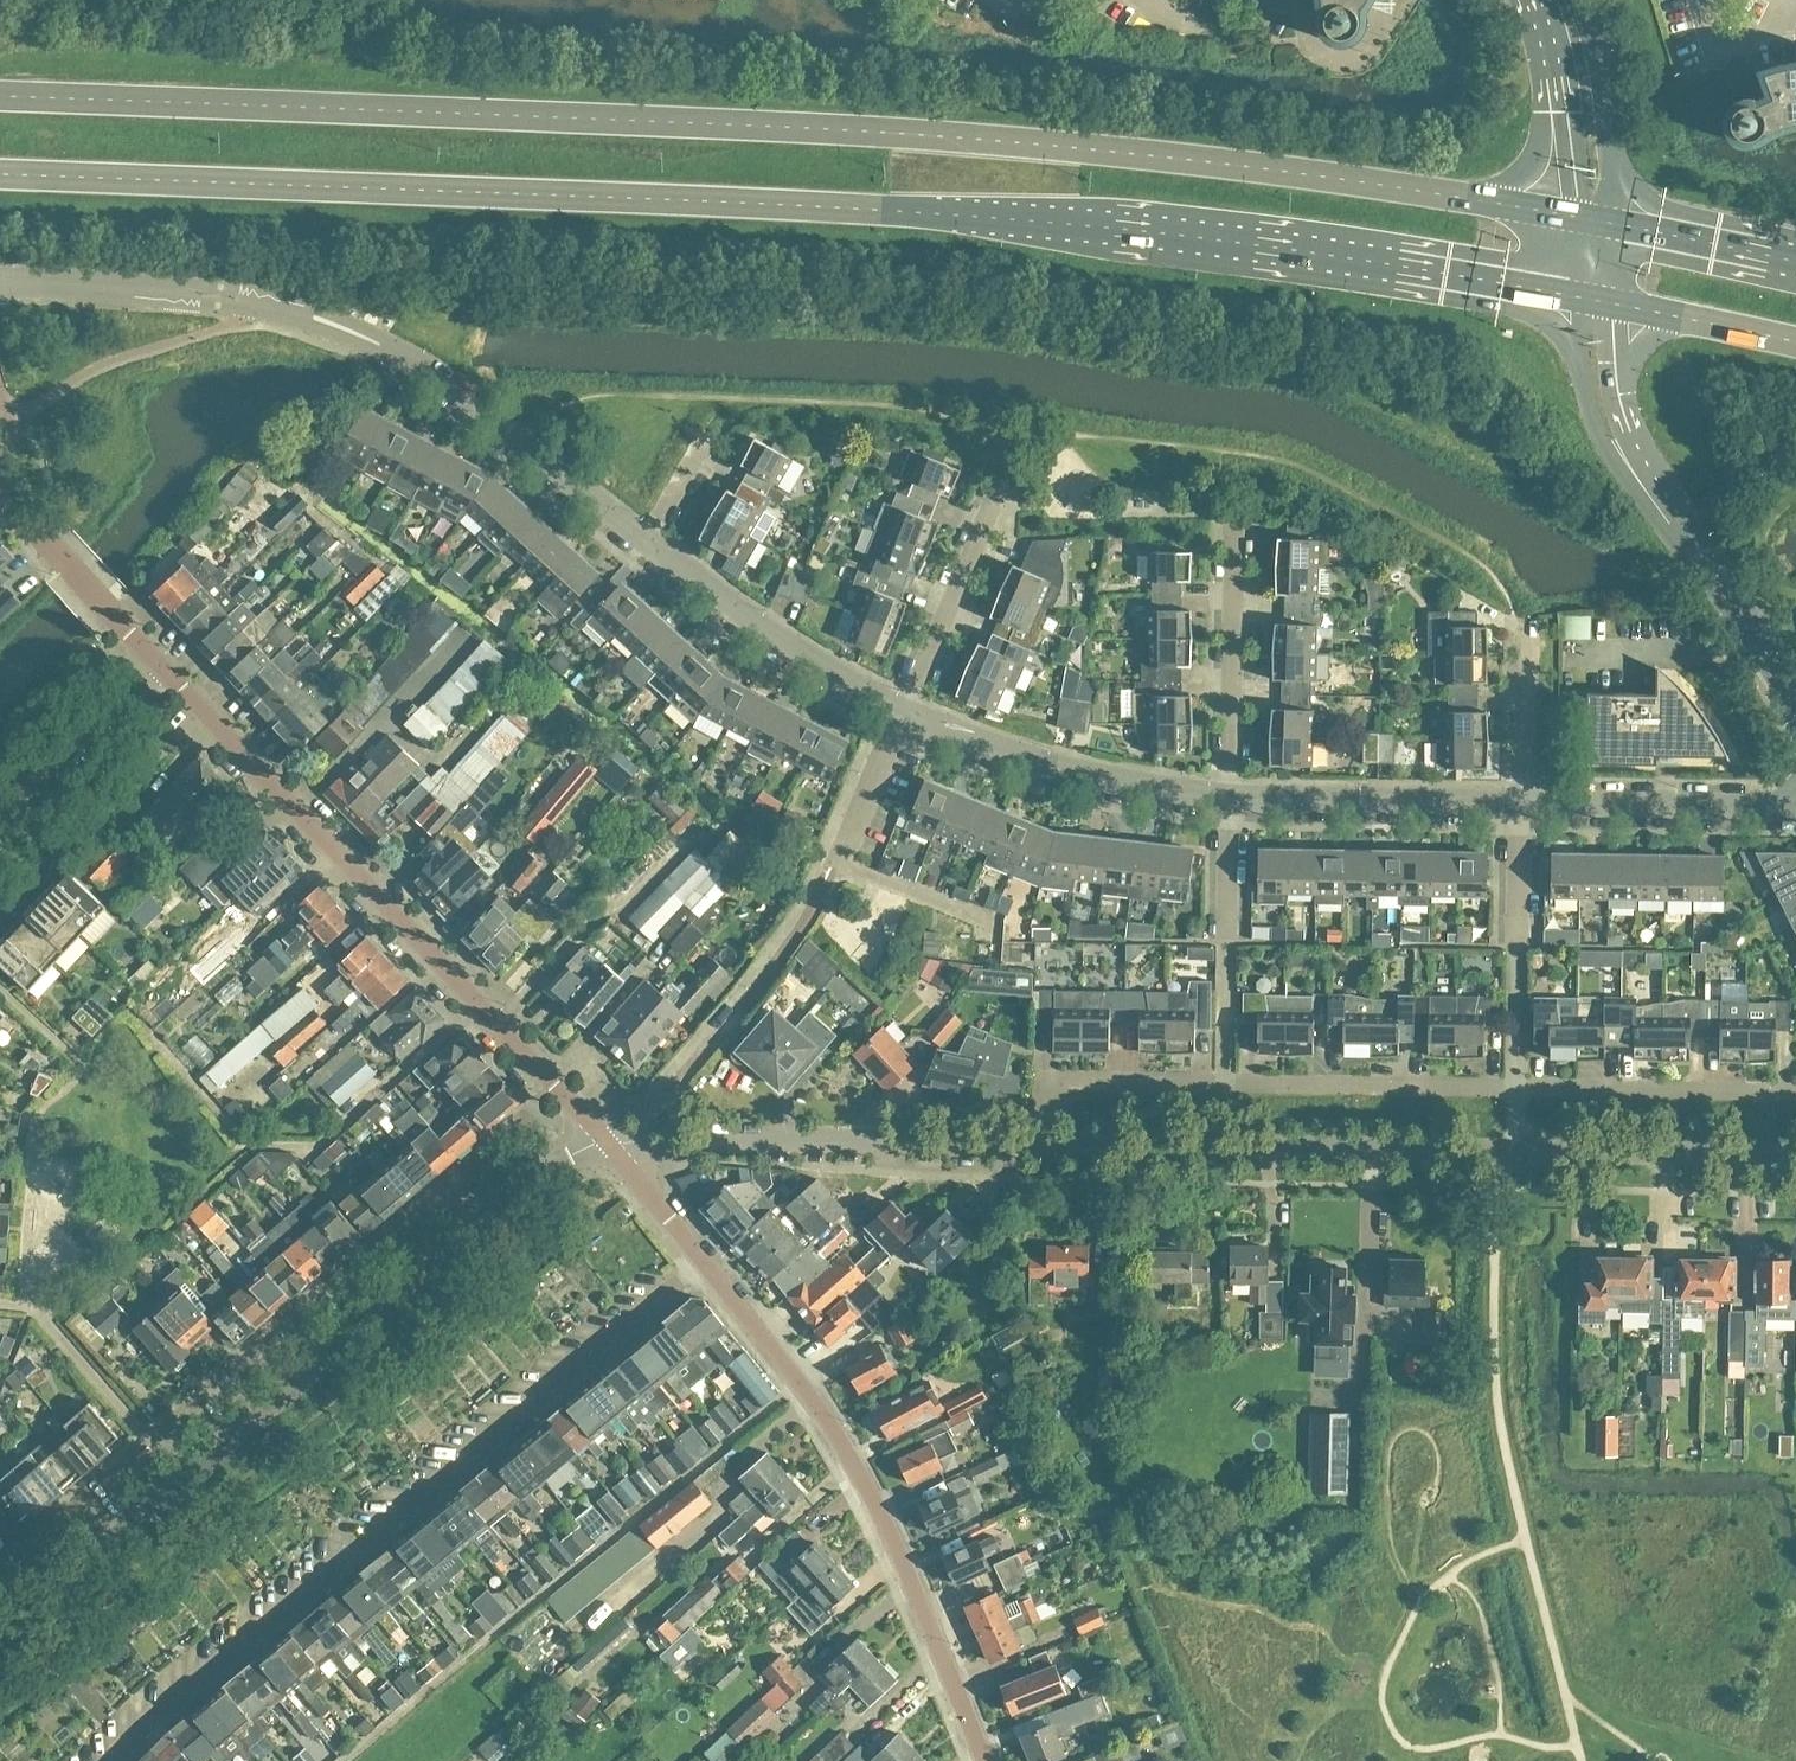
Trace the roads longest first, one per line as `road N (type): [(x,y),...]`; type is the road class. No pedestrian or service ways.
road 1 (primary): [(0,172),(961,215),(1240,242),(1563,295)]
road 2 (primary): [(1559,211),(976,137),(0,98)]
road 3 (residential): [(109,1760),(697,1253)]
road 4 (tertiary): [(641,541),(428,372),(349,330),(266,307),(0,279)]
road 5 (residential): [(978,1760),(859,1484),(828,1429),(697,1253)]
road 6 (residential): [(549,1080),(156,661)]
road 7 (unclassified): [(197,1468),(546,1164),(601,1139)]
road 8 (residential): [(1519,1153),(1044,1144)]
road 9 (residential): [(154,1421),(511,1117)]
road 10 (residential): [(1044,1144),(601,1139)]
road 11 (tertiary): [(1563,295),(1599,435),(1682,555),(1731,596)]
road 12 (tertiary): [(1228,796),(1065,771),(896,710)]
road 13 (tertiary): [(1731,596),(1632,432),(1619,391),(1611,303)]
road 14 (residential): [(974,917),(831,857),(896,710)]
road 15 (tertiary): [(896,710),(748,627),(641,541)]
road 16 (residential): [(1223,1082),(1519,1089)]
road 17 (tertiary): [(1514,804),(1228,796)]
road 18 (residential): [(1223,1082),(1228,796)]
road 19 (residential): [(1519,1089),(1514,804)]
road 20 (tertiary): [(1795,804),(1514,804)]
road 21 (residential): [(1519,1089),(1795,1093)]
road 22 (residential): [(1795,1156),(1519,1153)]
road 23 (residential): [(1228,796),(1233,524)]
road 24 (unclassified): [(0,1638),(197,1468)]
road 25 (residential): [(0,828),(156,661)]
road 26 (tertiary): [(1615,222),(1606,74),(1580,0)]
road 27 (residential): [(896,710),(983,503)]
road 28 (residential): [(1044,1144),(1054,1094),(1081,1080),(1223,1082)]
road 29 (tertiary): [(1534,0),(1558,111),(1559,211)]
road 30 (primary): [(1611,303),(1795,342)]
road 31 (primary): [(1795,260),(1615,222)]
road 32 (unclassified): [(156,661),(34,527)]
road 33 (residential): [(1514,804),(1517,649)]
road 34 (residential): [(697,1253),(601,1139)]
road 35 (residential): [(154,1421),(55,1510)]
road 36 (tertiary): [(1795,709),(1731,596)]

